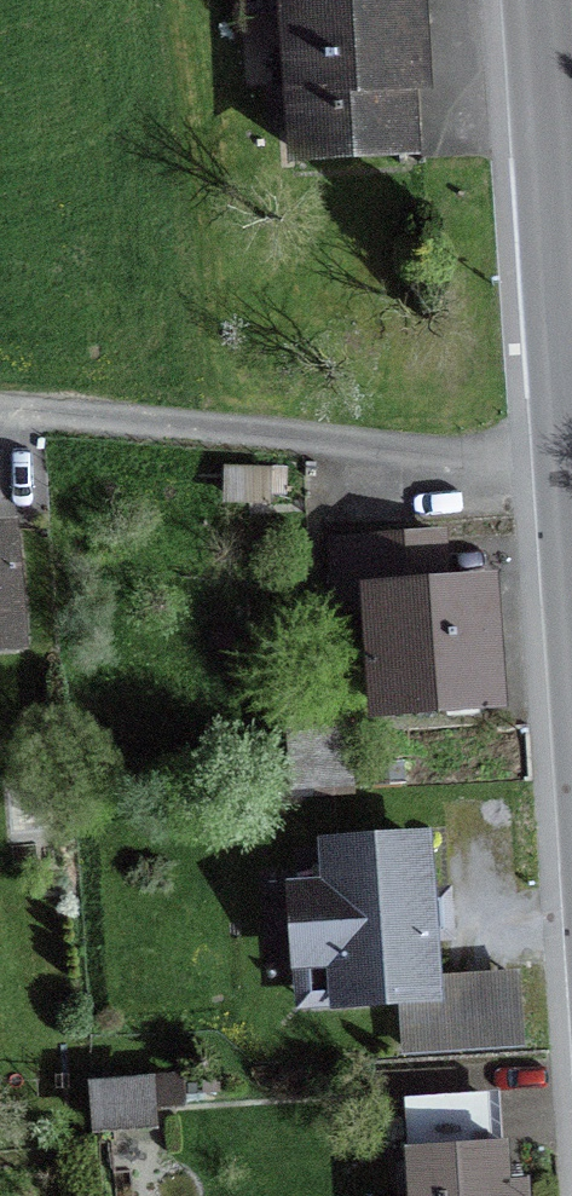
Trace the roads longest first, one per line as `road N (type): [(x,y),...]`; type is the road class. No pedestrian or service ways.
road 1 (track): [(0,405),(566,477)]
road 2 (tertiary): [(536,0),(571,561)]

